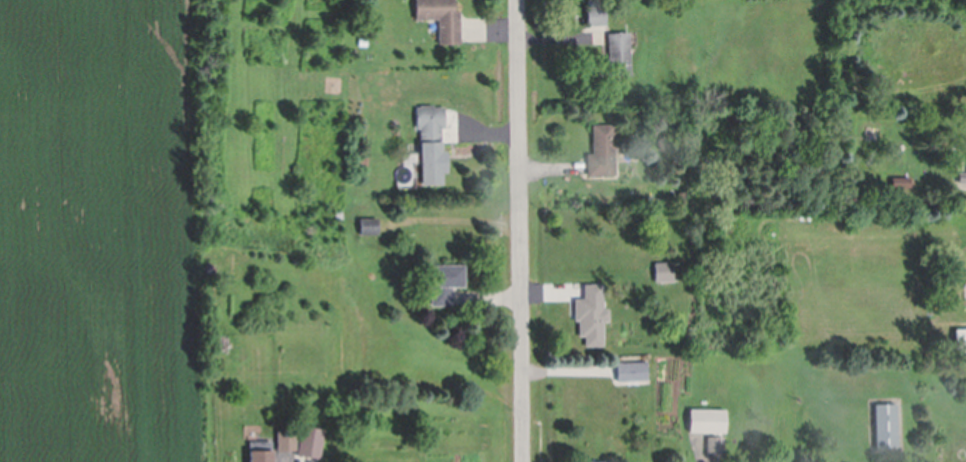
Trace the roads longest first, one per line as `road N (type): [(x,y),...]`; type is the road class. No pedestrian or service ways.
road 1 (residential): [(518,0),(521,461)]

